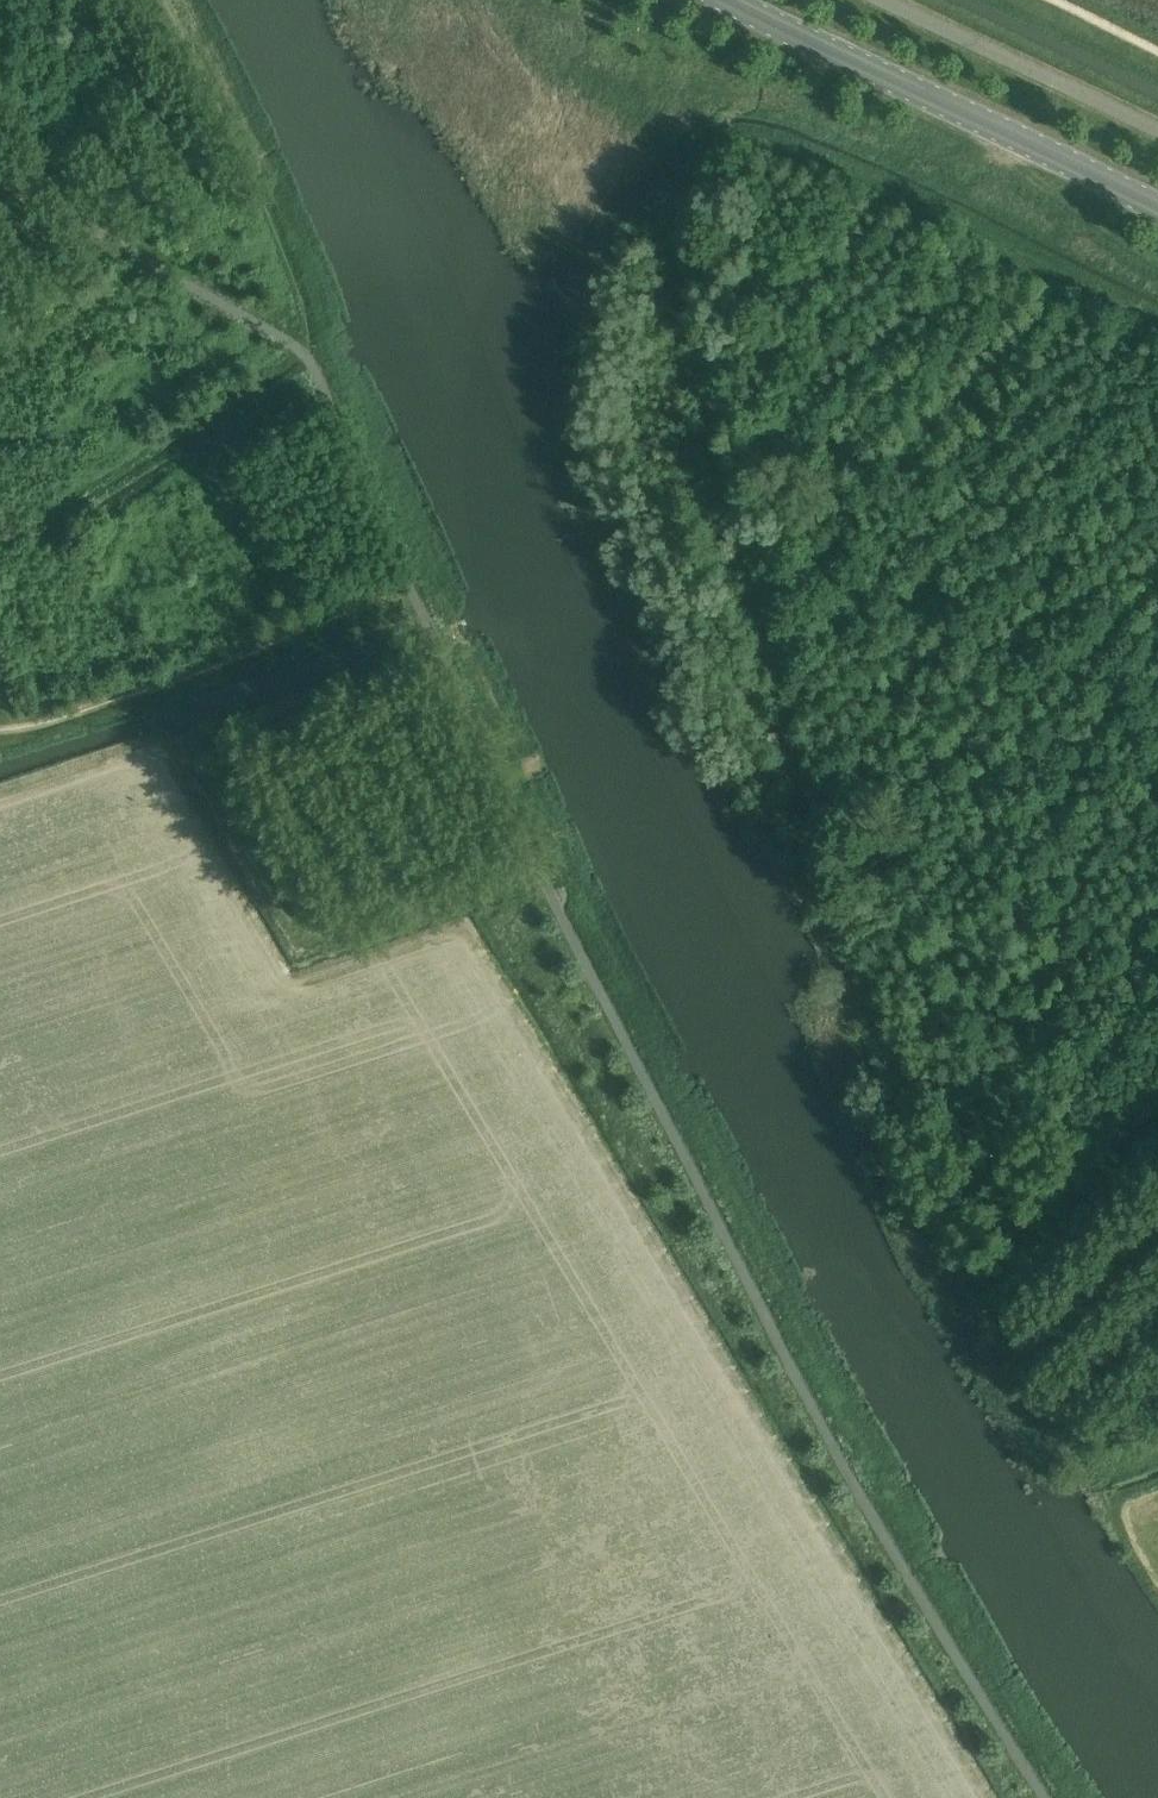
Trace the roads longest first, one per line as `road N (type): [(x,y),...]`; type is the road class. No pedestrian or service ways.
road 1 (secondary): [(1157,210),(727,0)]

